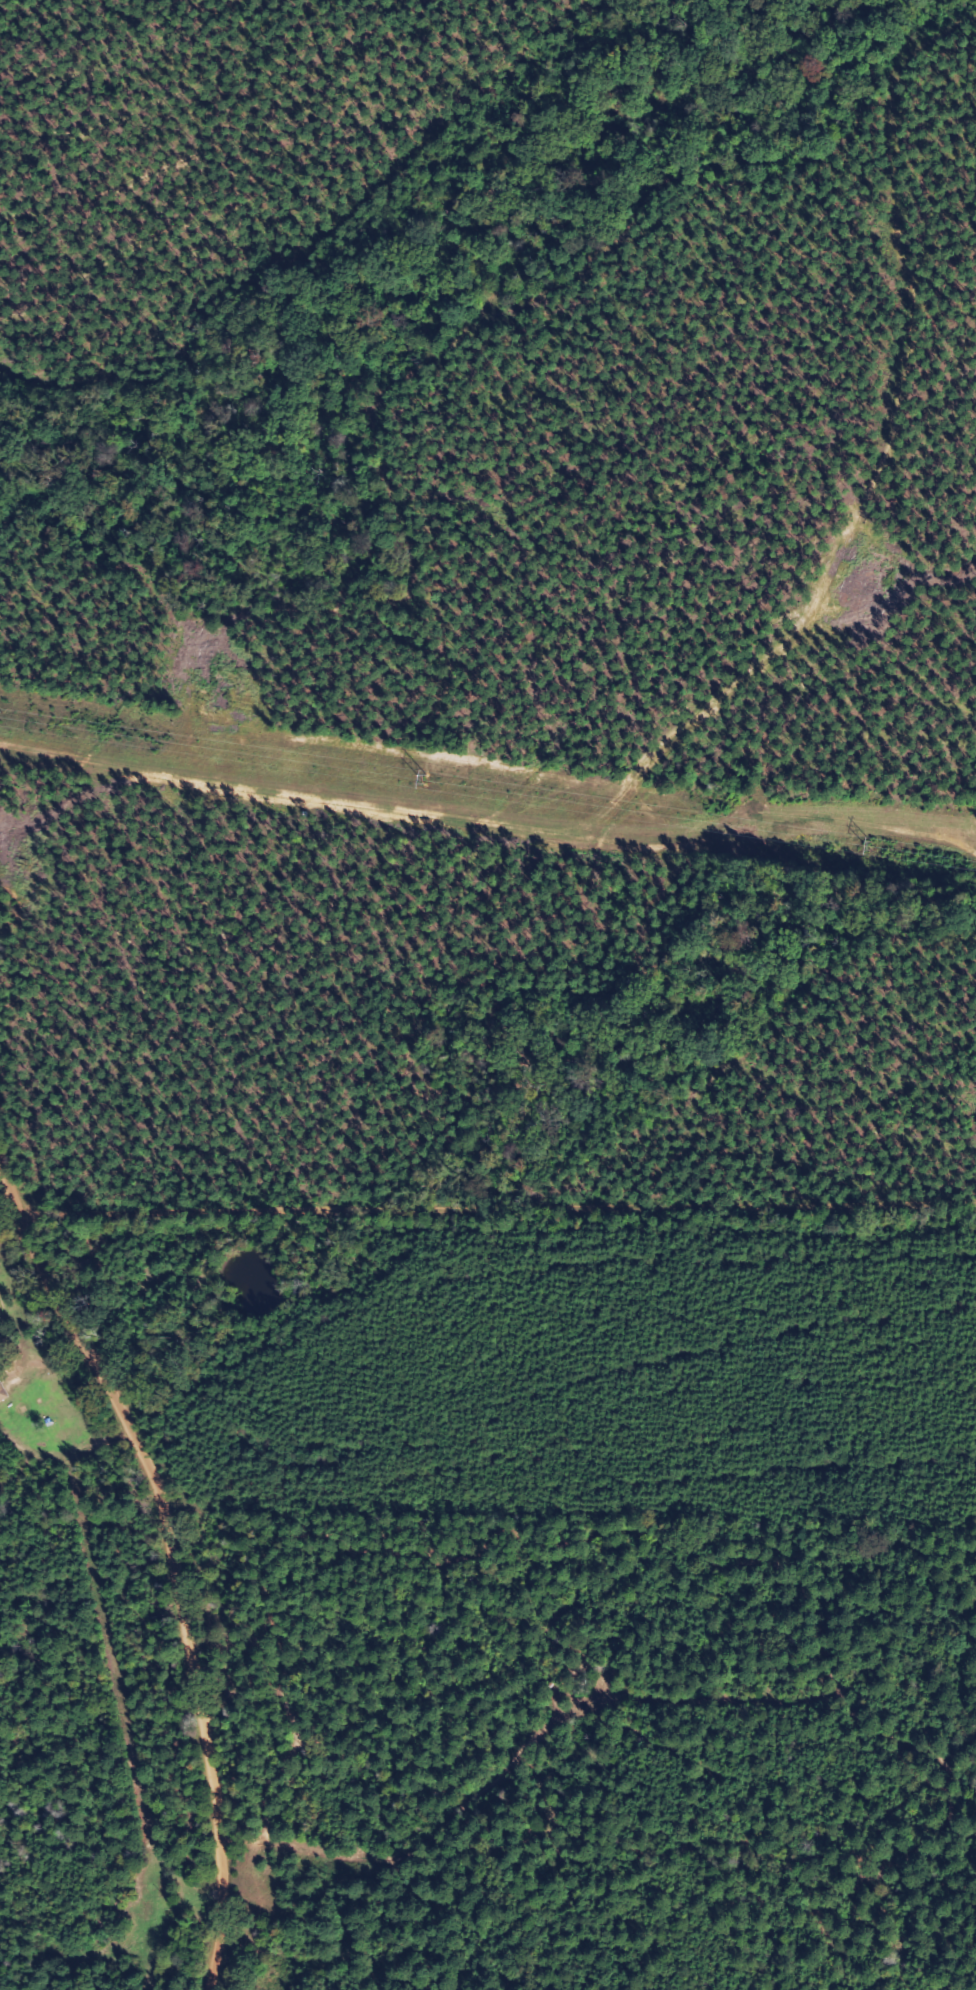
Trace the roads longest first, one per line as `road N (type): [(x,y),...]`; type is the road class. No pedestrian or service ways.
road 1 (residential): [(975,1189),(46,1223)]
road 2 (residential): [(207,1989),(224,1955),(229,1721),(132,1442),(56,1284),(46,1223),(0,1156)]

